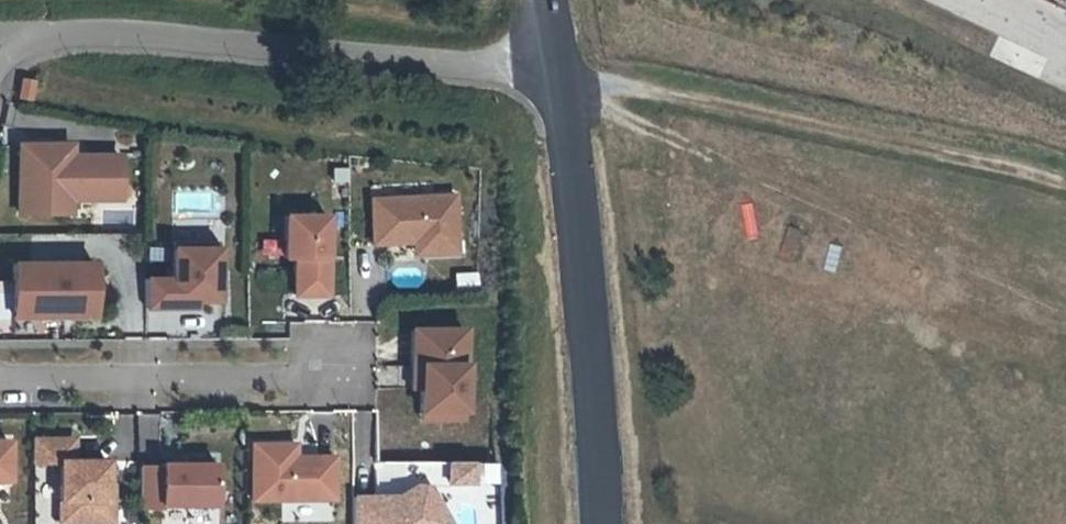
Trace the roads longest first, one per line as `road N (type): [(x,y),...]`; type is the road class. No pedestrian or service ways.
road 1 (unclassified): [(597,523),(578,272),(541,0)]
road 2 (track): [(553,71),(1065,189)]

